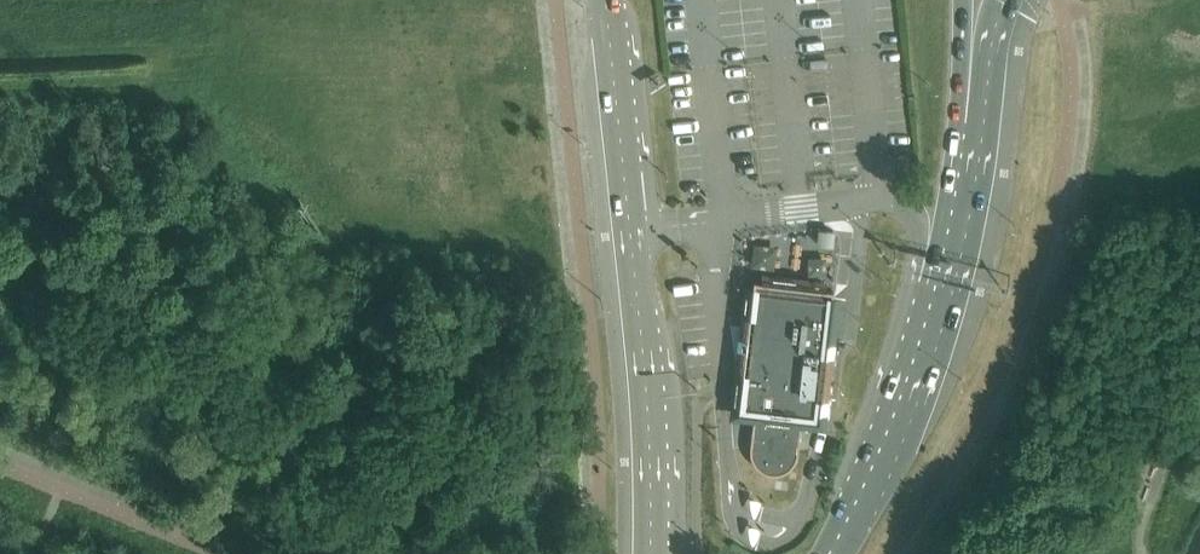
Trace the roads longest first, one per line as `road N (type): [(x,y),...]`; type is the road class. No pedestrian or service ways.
road 1 (secondary): [(606,0),(643,289),(655,451),(650,553)]
road 2 (secondary): [(829,553),(923,340),(948,258),(971,106)]

